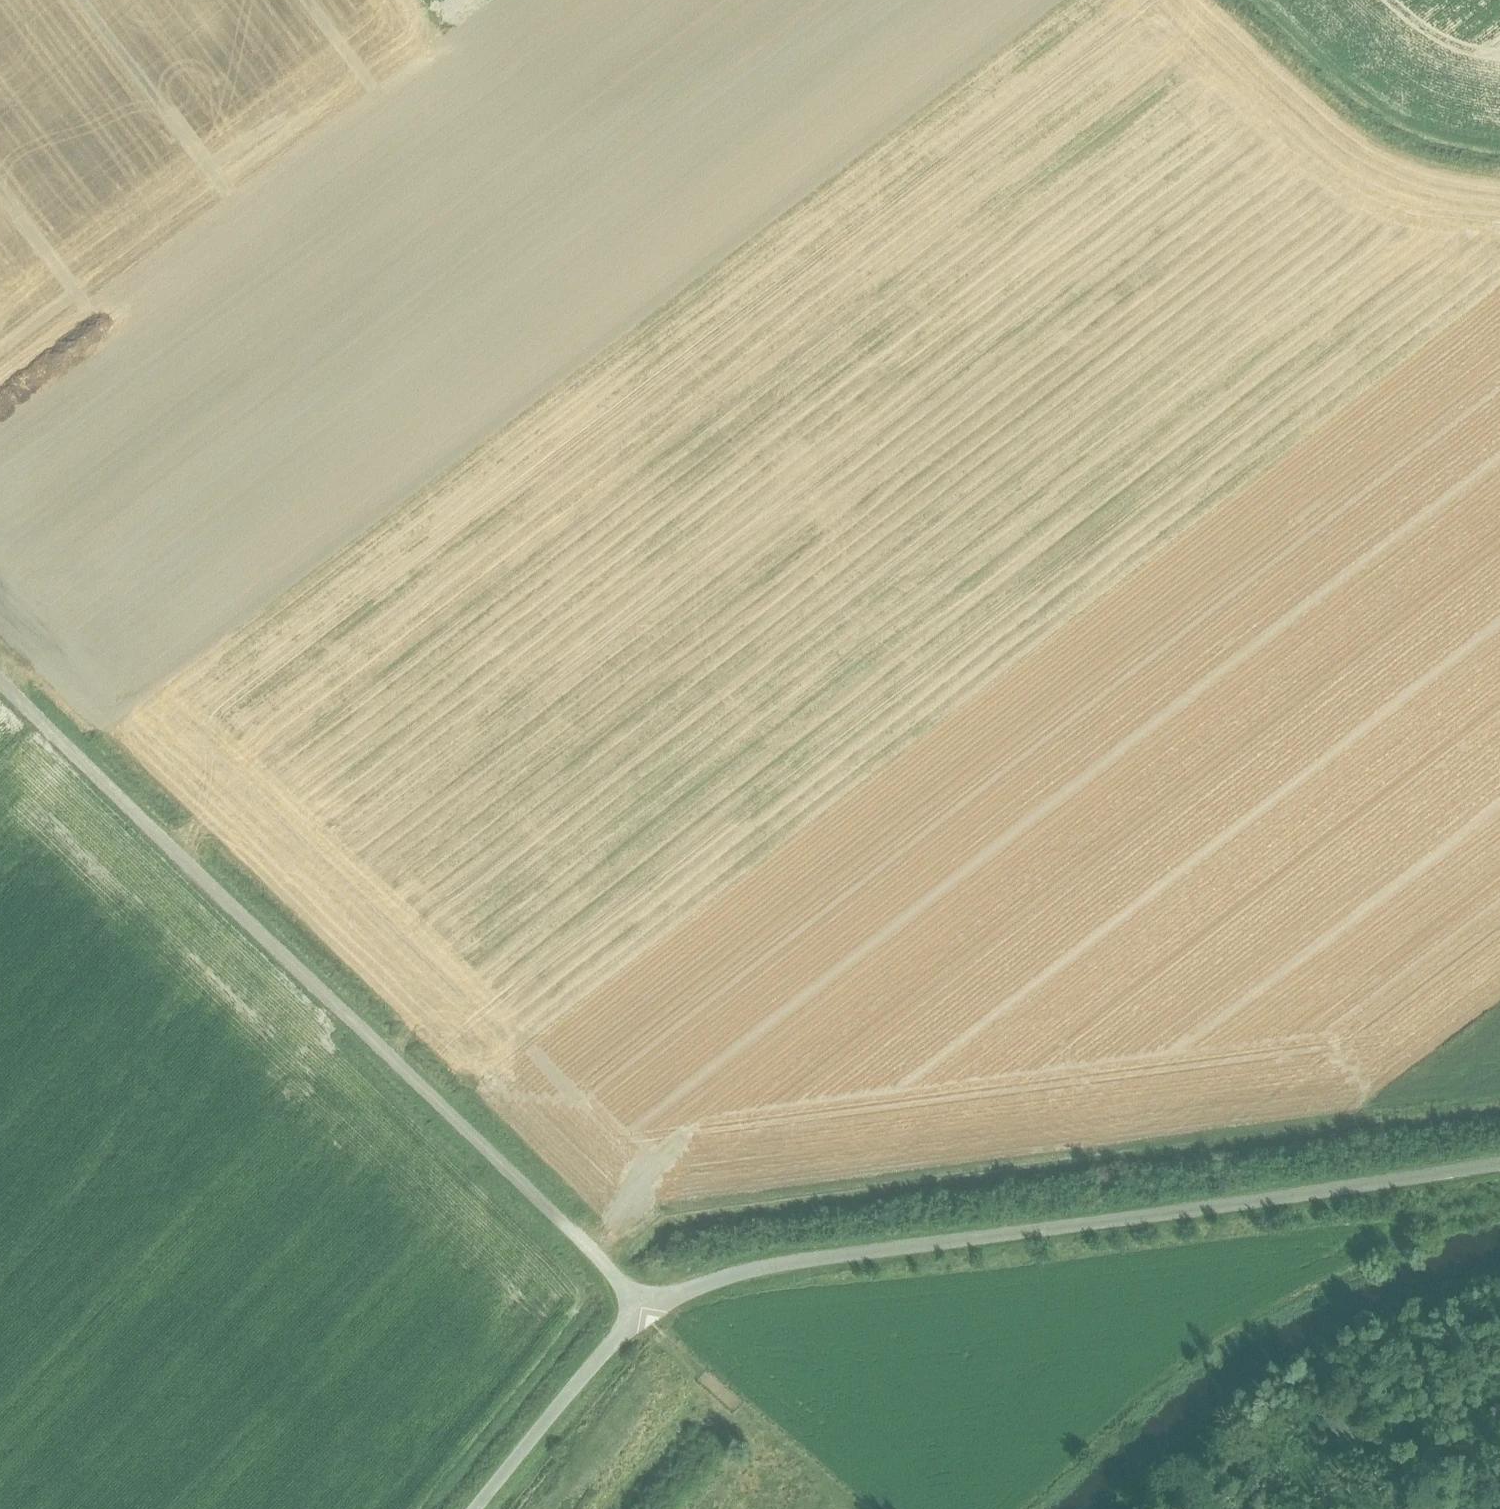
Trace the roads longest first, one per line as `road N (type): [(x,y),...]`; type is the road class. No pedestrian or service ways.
road 1 (unclassified): [(471,1508),(642,1305),(725,1275),(1499,1165)]
road 2 (track): [(642,1305),(0,696)]

